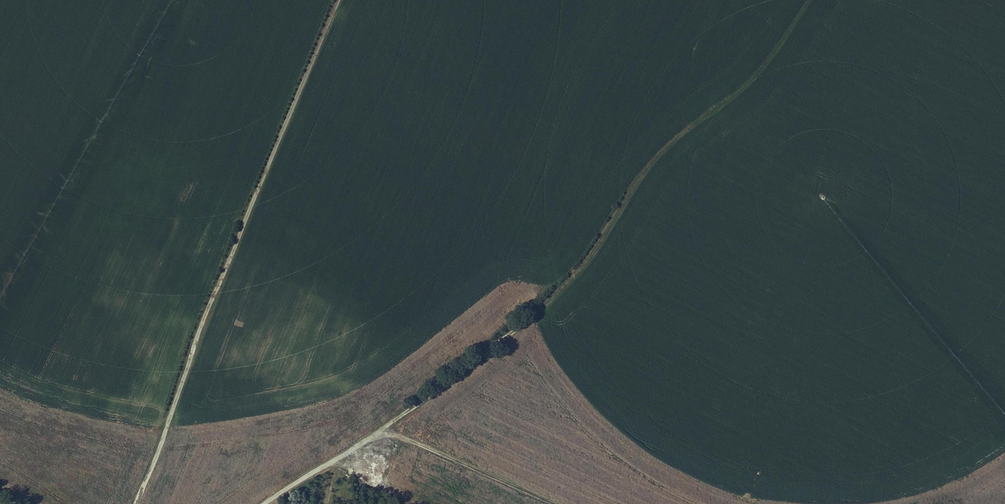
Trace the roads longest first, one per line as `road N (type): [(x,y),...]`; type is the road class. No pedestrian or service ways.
road 1 (track): [(265,503),(378,435),(546,302),(664,149),(729,100),(810,0)]
road 2 (track): [(135,503),(335,0)]
road 3 (track): [(378,435),(405,438),(550,503)]

